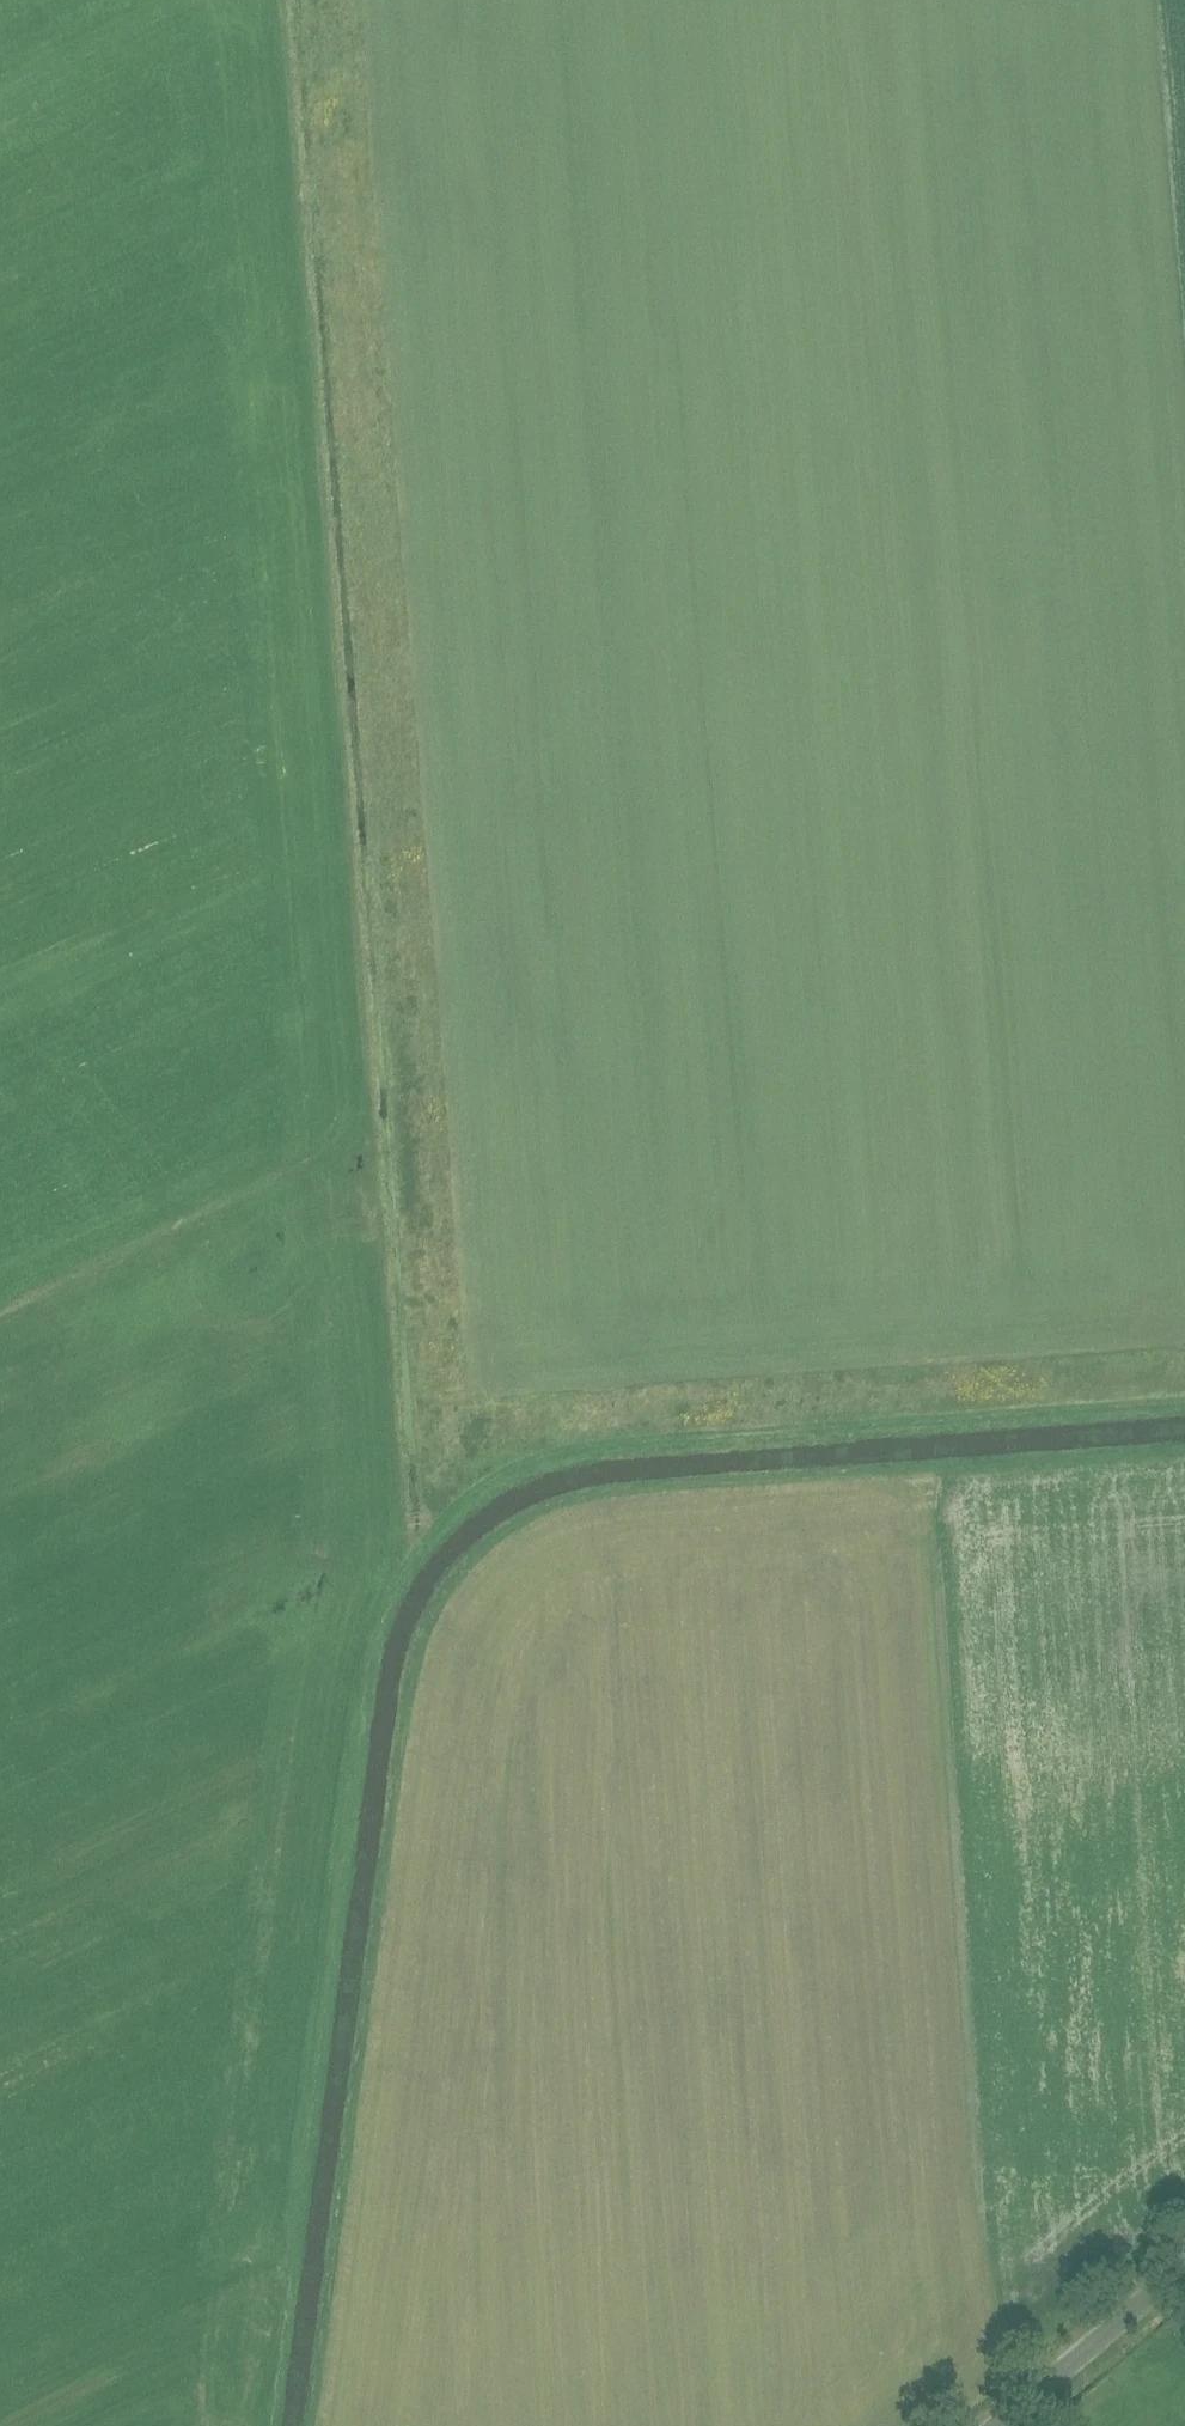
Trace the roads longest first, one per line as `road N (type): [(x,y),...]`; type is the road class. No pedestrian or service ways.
road 1 (unclassified): [(997,2425),(1184,2267)]

